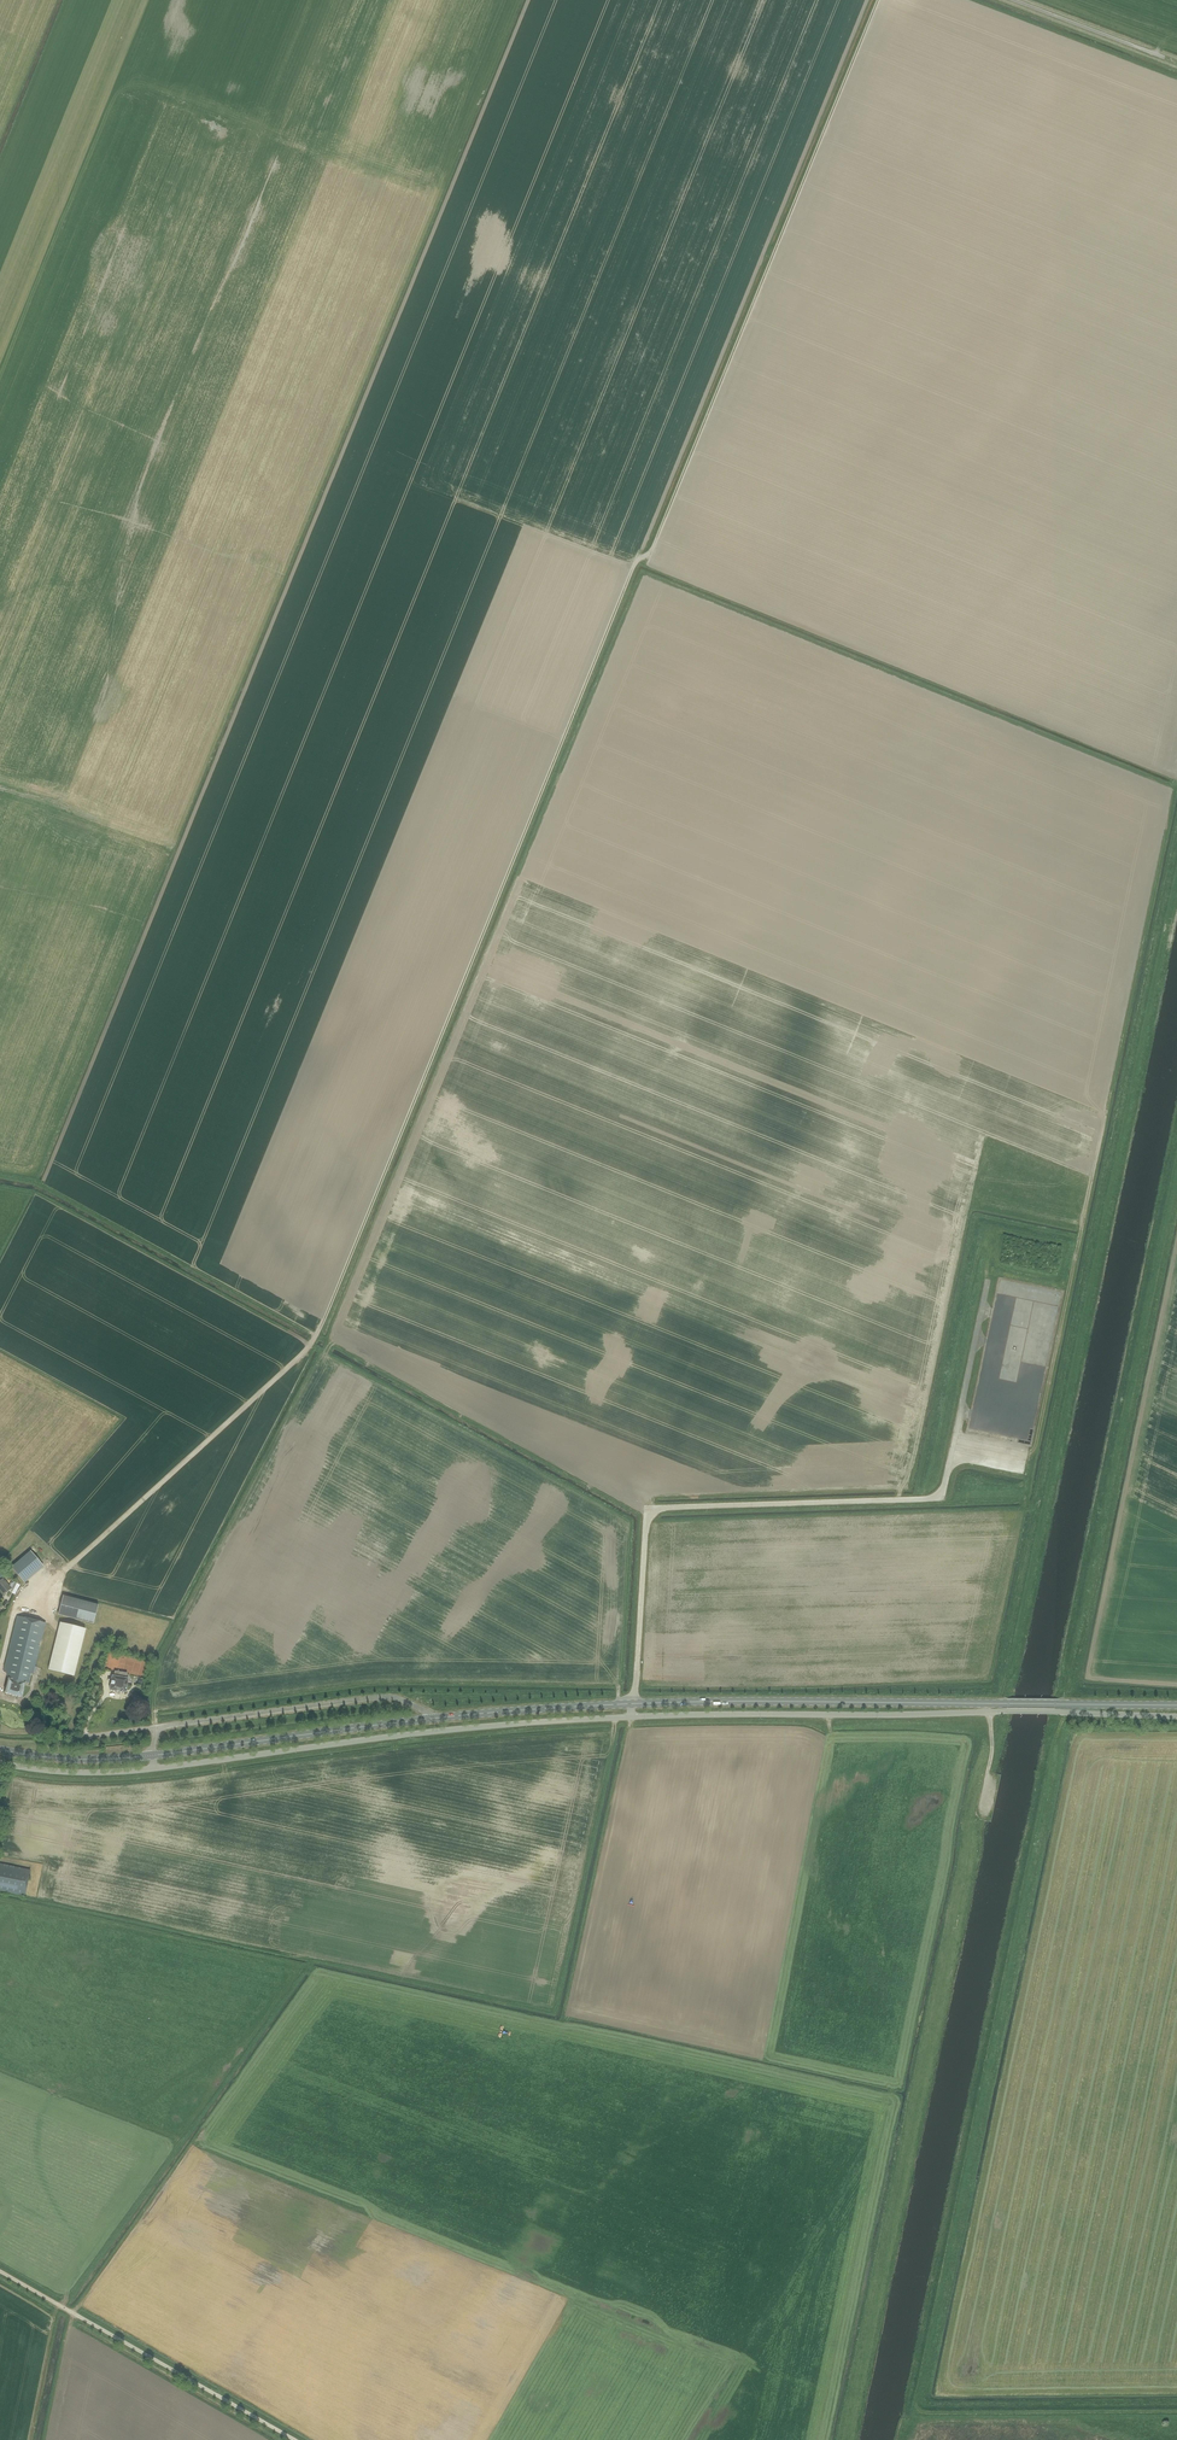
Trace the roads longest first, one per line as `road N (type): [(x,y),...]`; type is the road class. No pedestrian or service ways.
road 1 (unclassified): [(1009,1710),(516,1723),(82,1774),(0,1762)]
road 2 (secondary): [(151,1755),(522,1710),(1009,1704)]
road 3 (track): [(1176,881),(998,1711)]
road 4 (track): [(991,1730),(848,2439)]
road 5 (track): [(0,380),(157,0)]
road 6 (unclassified): [(292,2439),(0,2272)]
road 7 (secondary): [(1176,1706),(1009,1704)]
road 8 (unclassified): [(1164,57),(1014,0)]
road 9 (secondary): [(151,1755),(61,1759),(0,1749)]
road 10 (unclassified): [(1176,1715),(1055,1711)]

